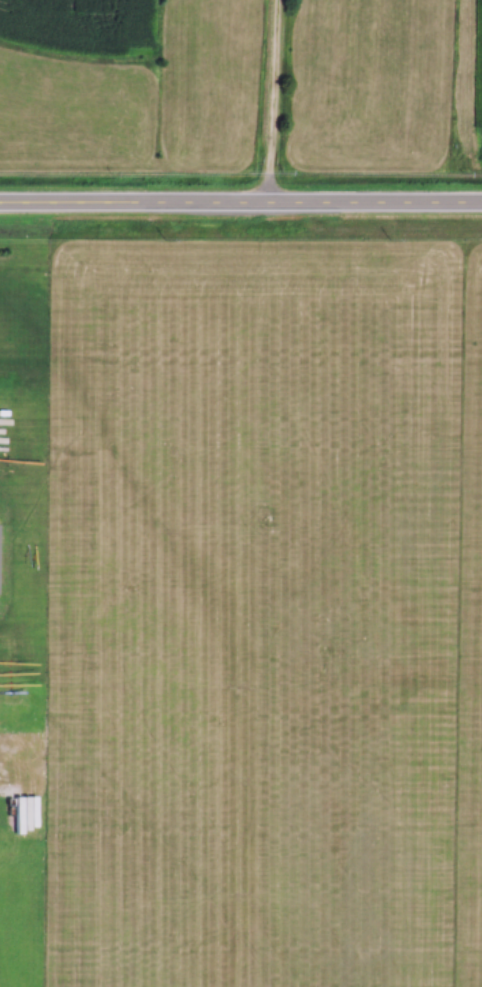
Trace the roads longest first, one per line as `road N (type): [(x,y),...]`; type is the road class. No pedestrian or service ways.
road 1 (tertiary): [(481,200),(0,201)]

